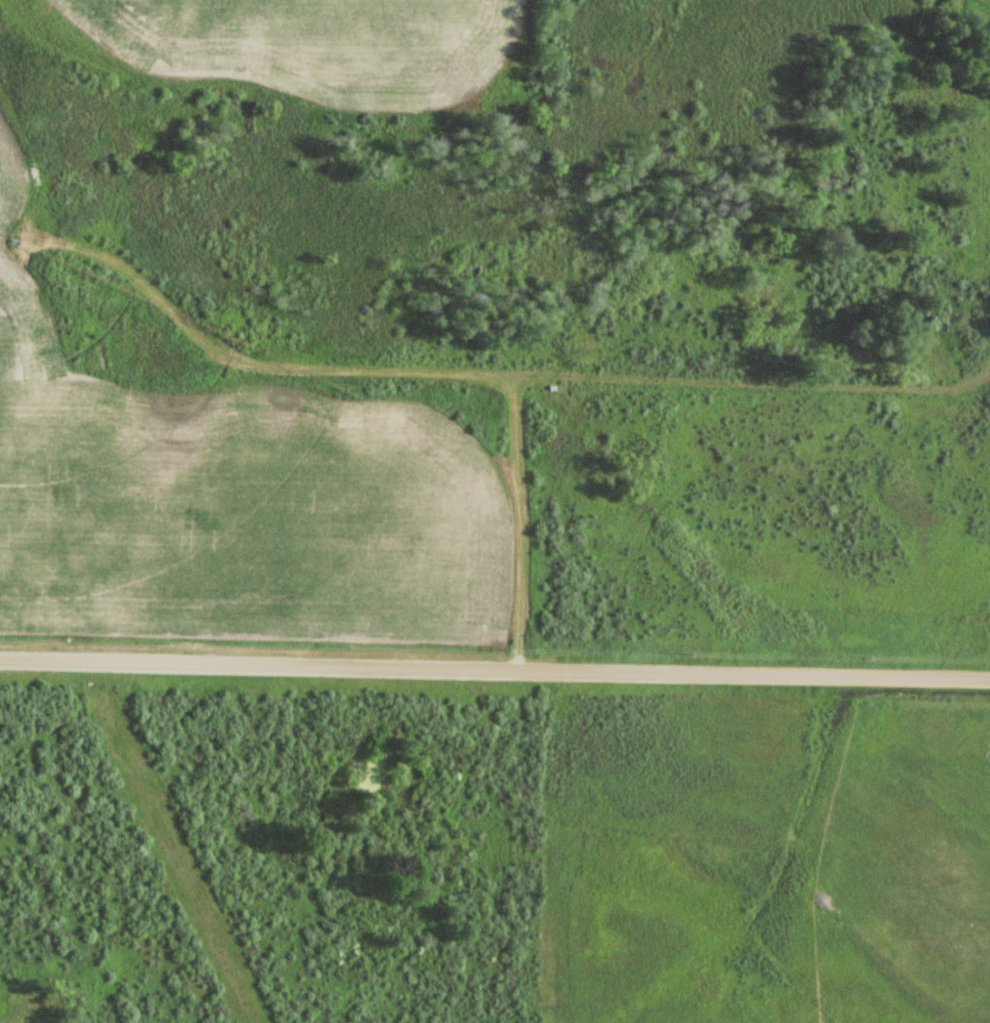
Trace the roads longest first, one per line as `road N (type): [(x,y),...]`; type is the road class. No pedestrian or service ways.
road 1 (residential): [(110,281),(210,397),(943,414),(965,411),(967,342),(989,250)]
road 2 (residential): [(989,684),(0,661)]
road 3 (residential): [(503,675),(490,645),(489,404)]

